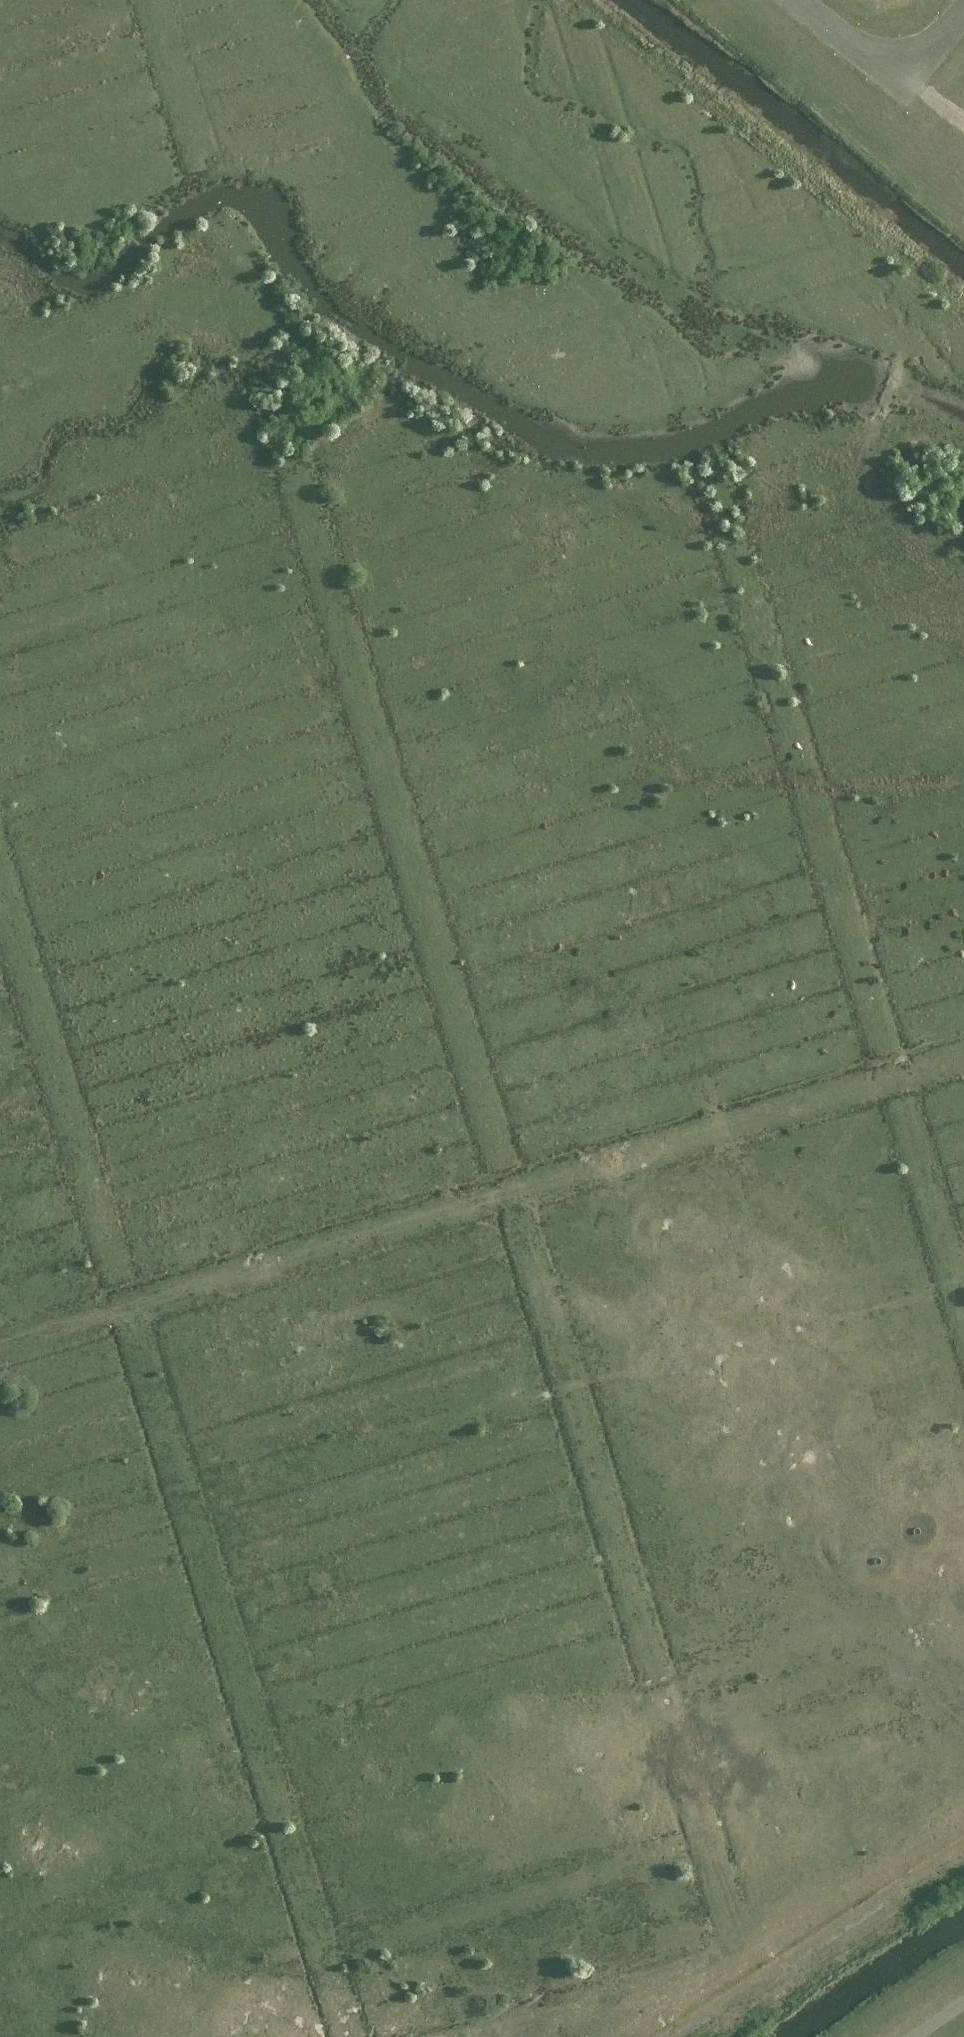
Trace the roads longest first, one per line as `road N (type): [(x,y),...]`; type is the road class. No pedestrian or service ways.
road 1 (track): [(963,1842),(669,2036)]

